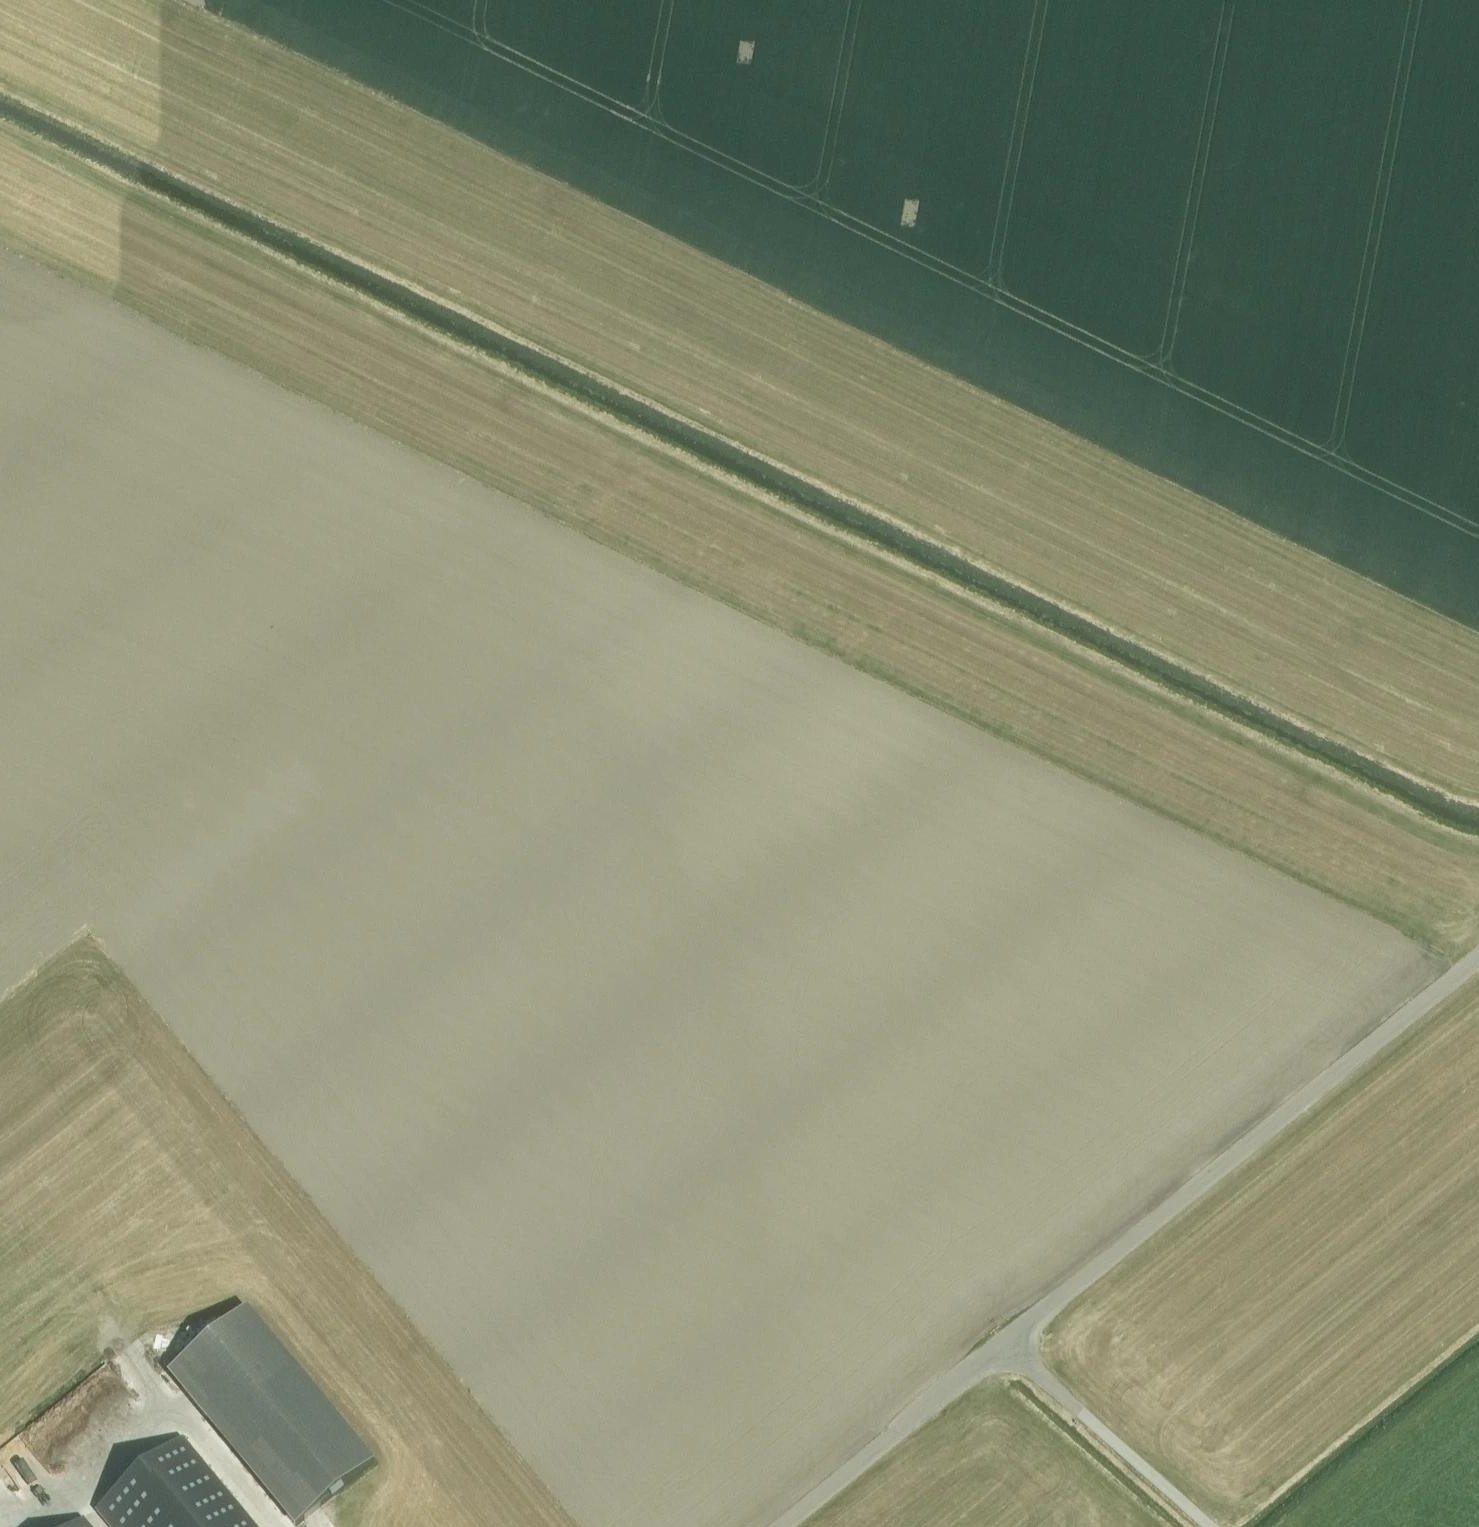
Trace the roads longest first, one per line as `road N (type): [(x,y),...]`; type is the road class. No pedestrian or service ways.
road 1 (unclassified): [(1005,1343),(1478,957)]
road 2 (unclassified): [(783,1526),(1005,1343)]
road 3 (unclassified): [(1212,1526),(1005,1343)]

